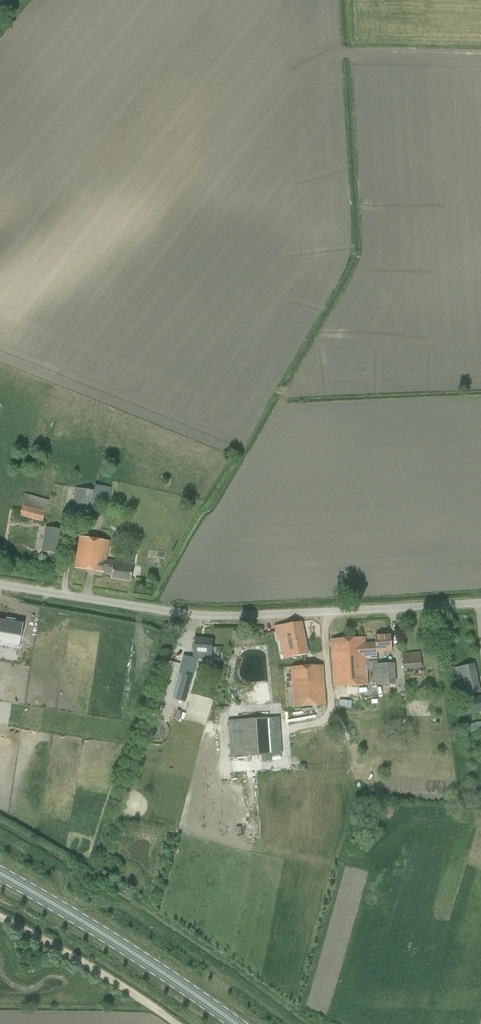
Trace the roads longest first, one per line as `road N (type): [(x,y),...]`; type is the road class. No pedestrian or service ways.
road 1 (unclassified): [(0,585),(213,616),(480,603)]
road 2 (secondary): [(235,1023),(0,874)]
road 3 (track): [(175,1023),(0,918)]

